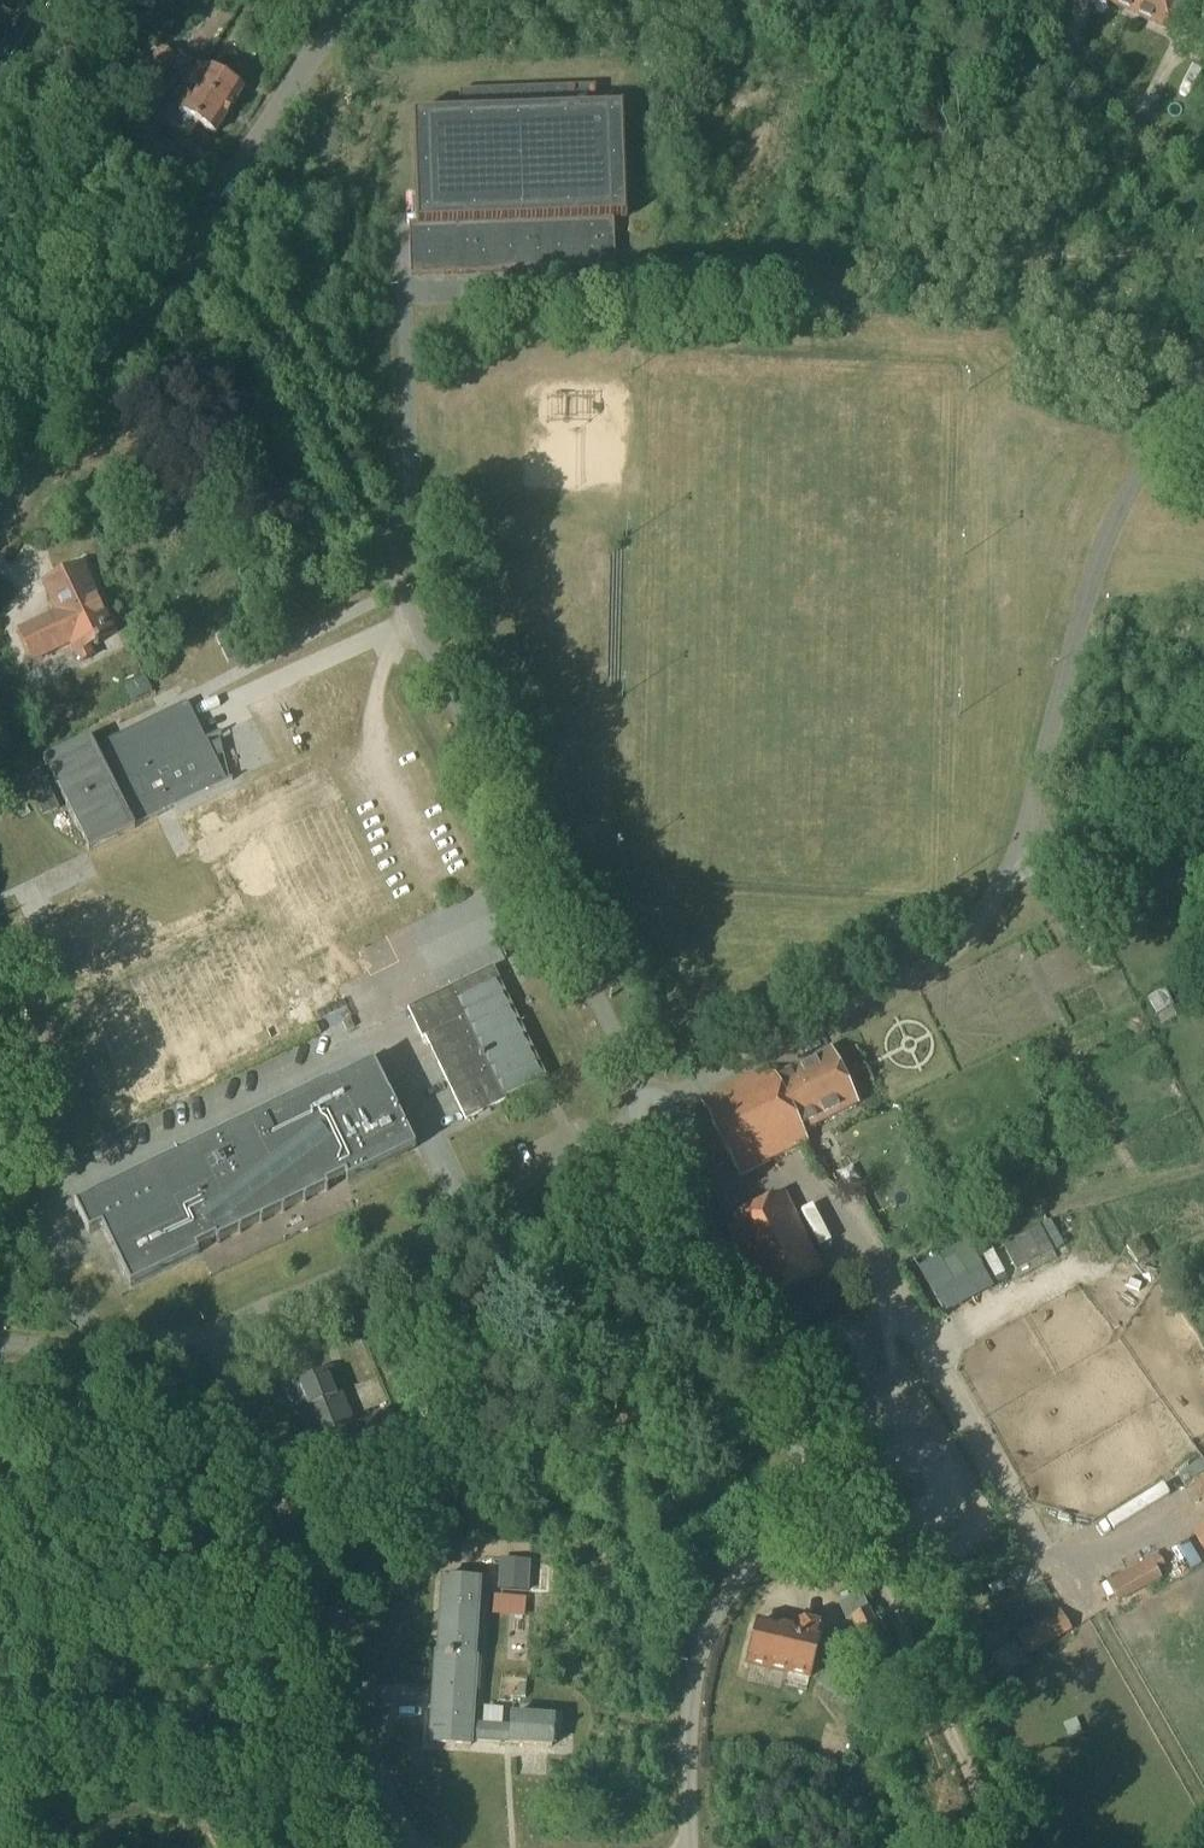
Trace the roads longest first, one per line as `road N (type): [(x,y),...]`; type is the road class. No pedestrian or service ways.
road 1 (residential): [(657,1109),(284,356),(245,311),(177,261)]
road 2 (residential): [(690,1847),(688,1718),(697,1653),(739,1571),(775,1529),(798,1484),(800,1452),(793,1407),(657,1109)]
road 3 (residential): [(406,1847),(206,1330)]
road 4 (residential): [(1024,847),(1113,519),(1203,369)]
road 5 (residential): [(657,1109),(313,1290),(206,1330)]
road 6 (residential): [(657,1109),(949,950),(975,924),(1024,847)]
road 7 (unclassified): [(177,261),(346,0)]
road 8 (unclassified): [(177,261),(0,511)]
road 9 (track): [(929,1703),(839,1519),(798,1484)]
road 10 (residential): [(206,1330),(141,1343),(0,1341)]
road 11 (residential): [(1055,28),(1157,133),(1203,166)]
road 12 (track): [(1001,1847),(929,1703)]
road 13 (residential): [(1161,881),(1074,867),(1024,847)]

